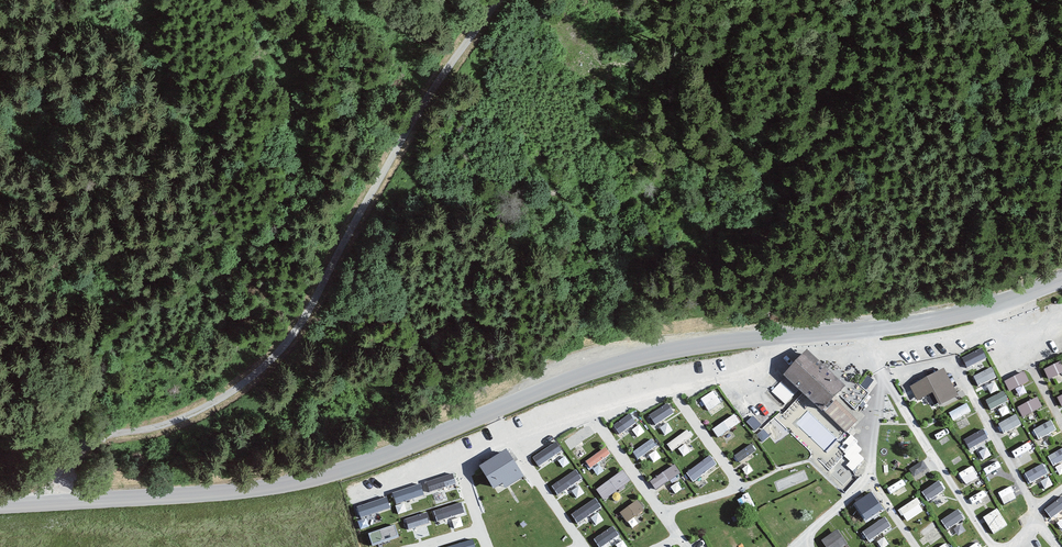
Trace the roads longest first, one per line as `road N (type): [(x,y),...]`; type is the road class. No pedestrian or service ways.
road 1 (tertiary): [(1061,280),(961,316),(651,354),(563,378),(426,446),(286,483),(0,507)]
road 2 (track): [(54,503),(81,449),(113,433),(163,427),(249,381),(294,331),(384,168),(465,40),(502,0)]

